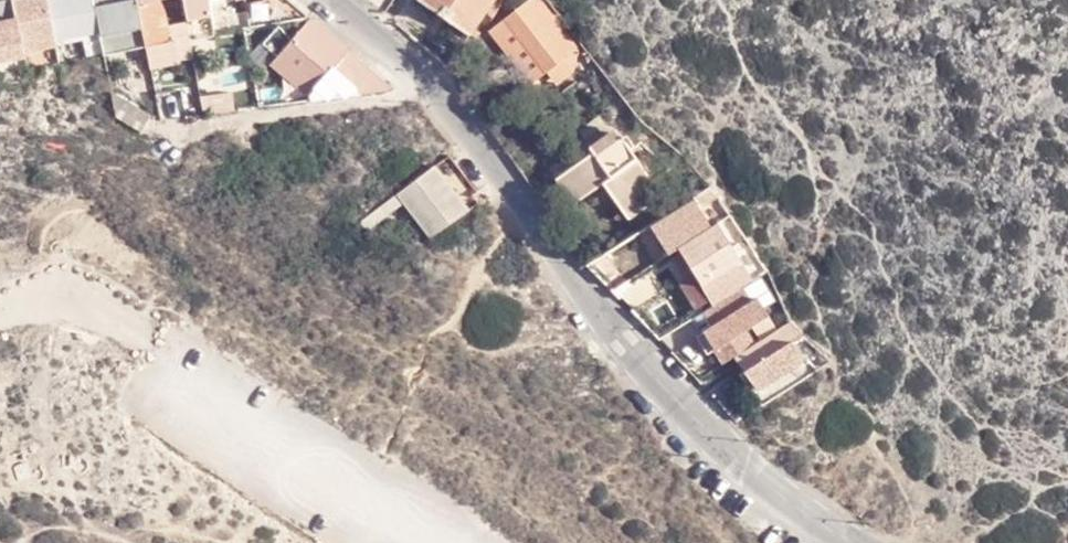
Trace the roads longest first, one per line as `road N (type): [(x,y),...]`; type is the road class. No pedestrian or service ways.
road 1 (residential): [(851,542),(789,503),(643,367),(435,91),(336,0)]

